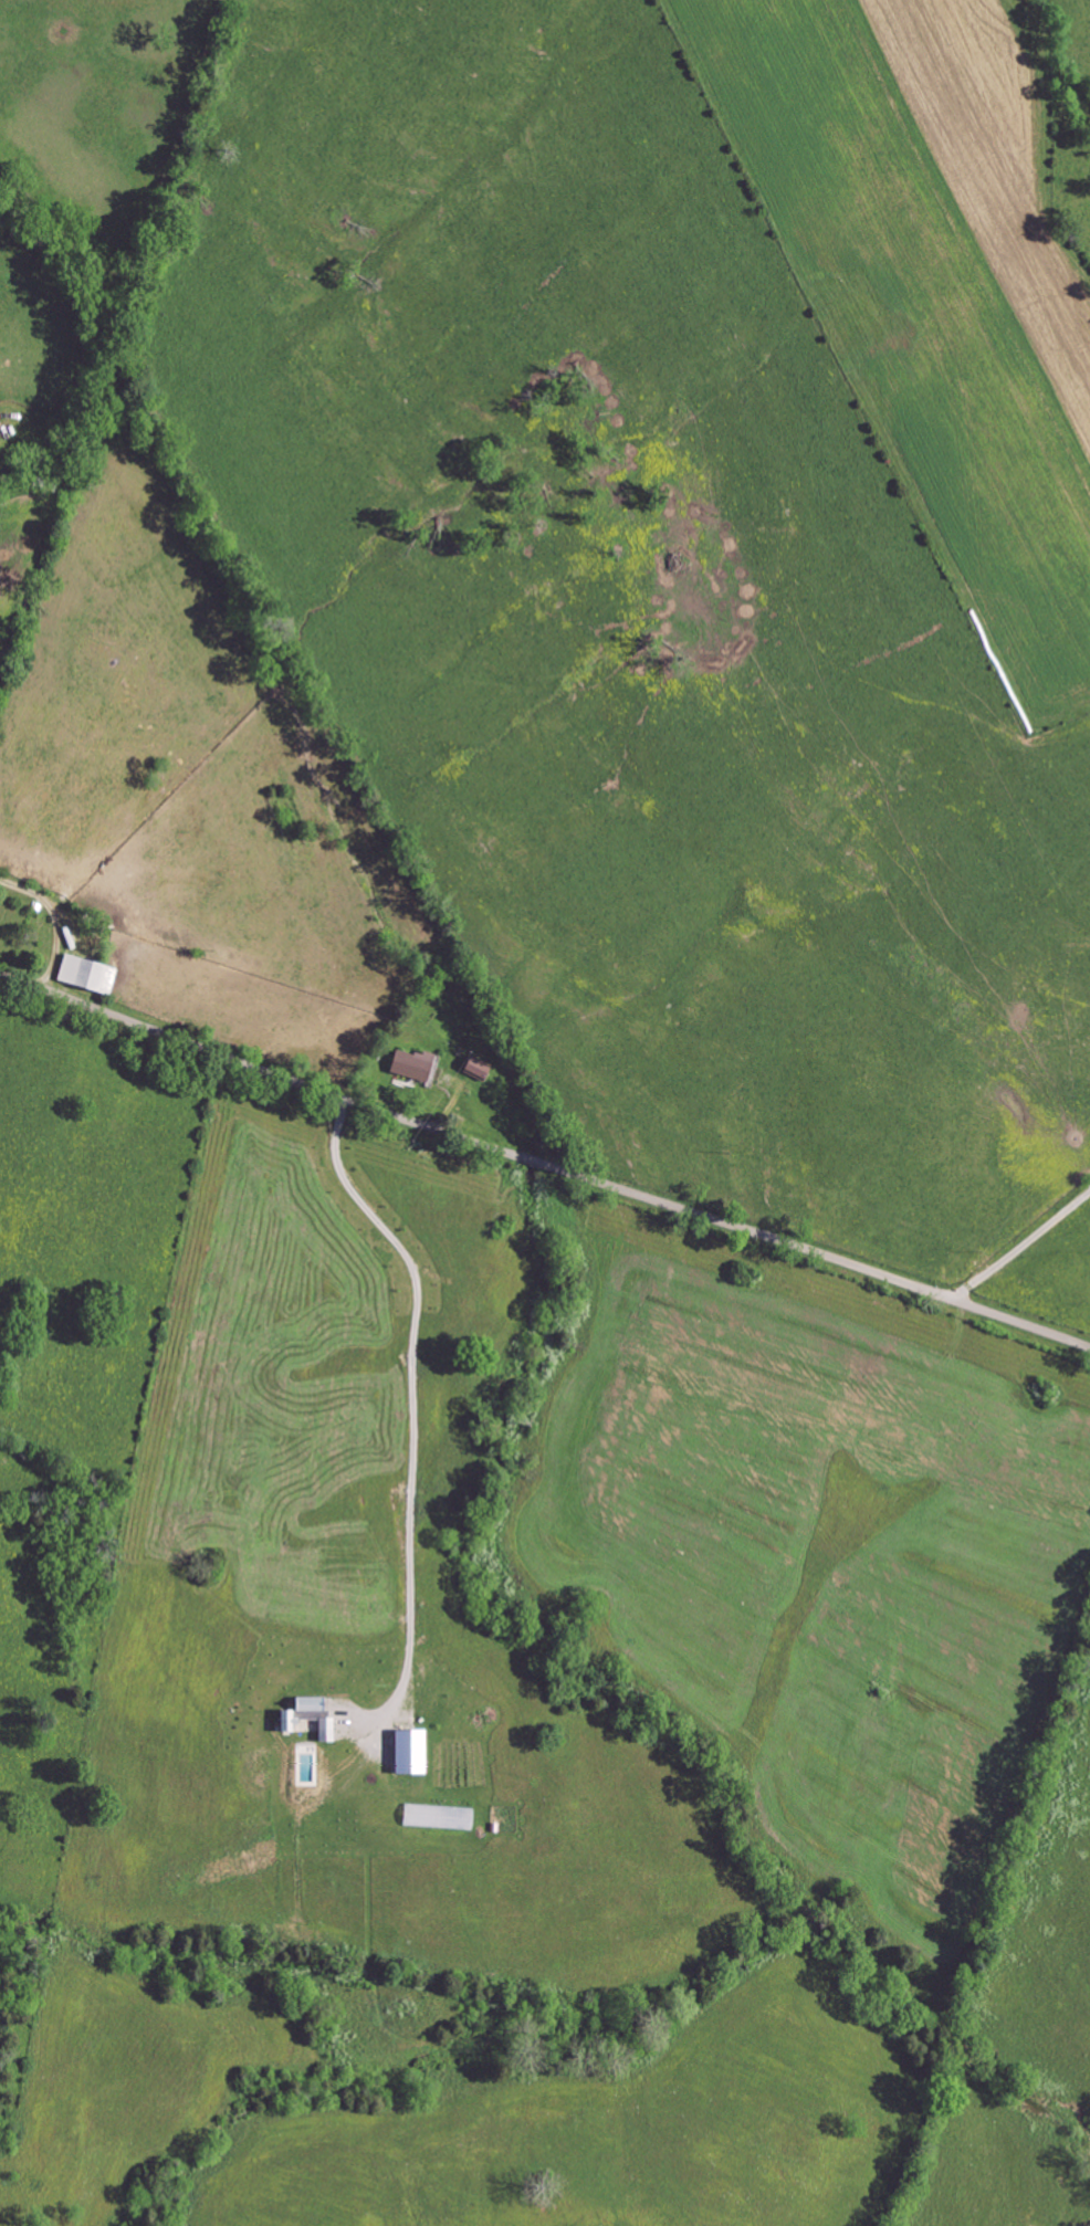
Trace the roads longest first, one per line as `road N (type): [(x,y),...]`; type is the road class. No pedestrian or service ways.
road 1 (residential): [(0,976),(220,1058),(1089,1344)]

